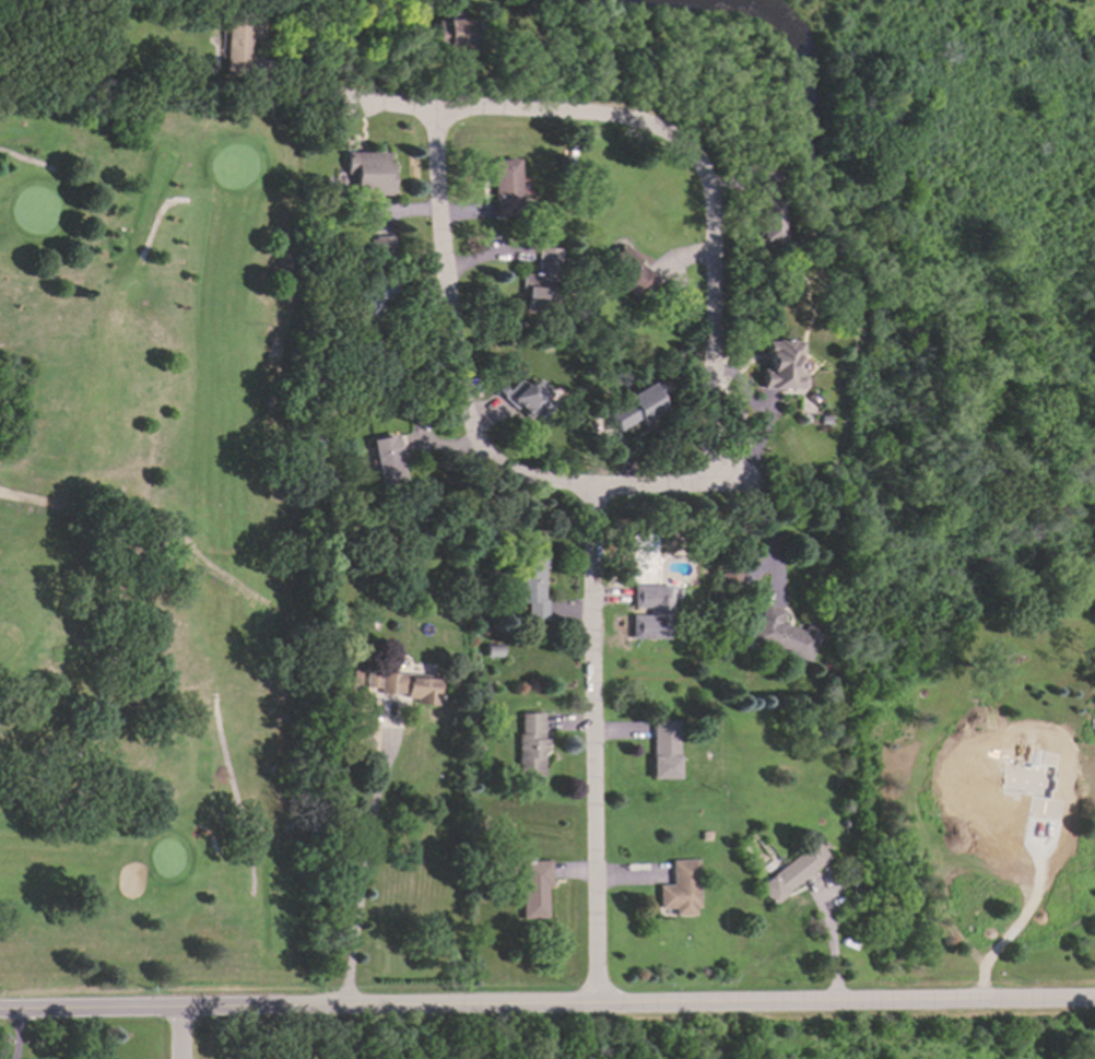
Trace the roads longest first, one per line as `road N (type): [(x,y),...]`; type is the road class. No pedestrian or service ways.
road 1 (residential): [(91,1008),(1094,998)]
road 2 (residential): [(603,1003),(590,486)]
road 3 (residential): [(480,445),(457,393),(443,292),(443,118)]
road 4 (residential): [(443,118),(491,109),(641,118),(684,143),(706,172)]
road 5 (residential): [(706,172),(716,201),(715,447)]
road 6 (residential): [(715,447),(706,472),(683,486),(557,487),(517,482),(480,445)]

